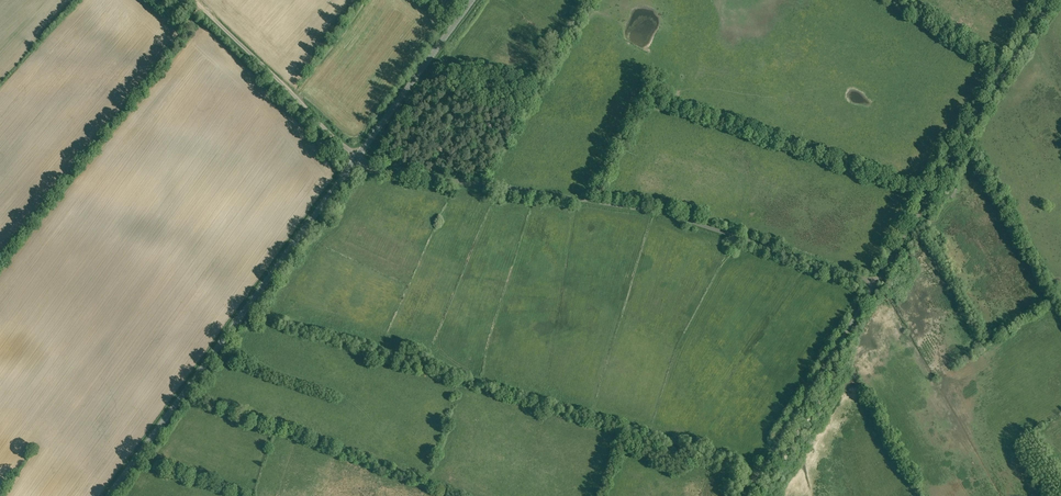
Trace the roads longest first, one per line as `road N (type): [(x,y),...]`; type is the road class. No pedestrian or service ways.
road 1 (residential): [(876,282),(596,203),(394,174),(357,156)]
road 2 (secondary): [(108,495),(357,156)]
road 3 (residential): [(1052,0),(876,282)]
road 4 (residential): [(876,282),(744,495)]
road 5 (residential): [(357,156),(190,0)]
road 6 (secondary): [(357,156),(472,0)]
road 7 (track): [(966,136),(1060,297)]

